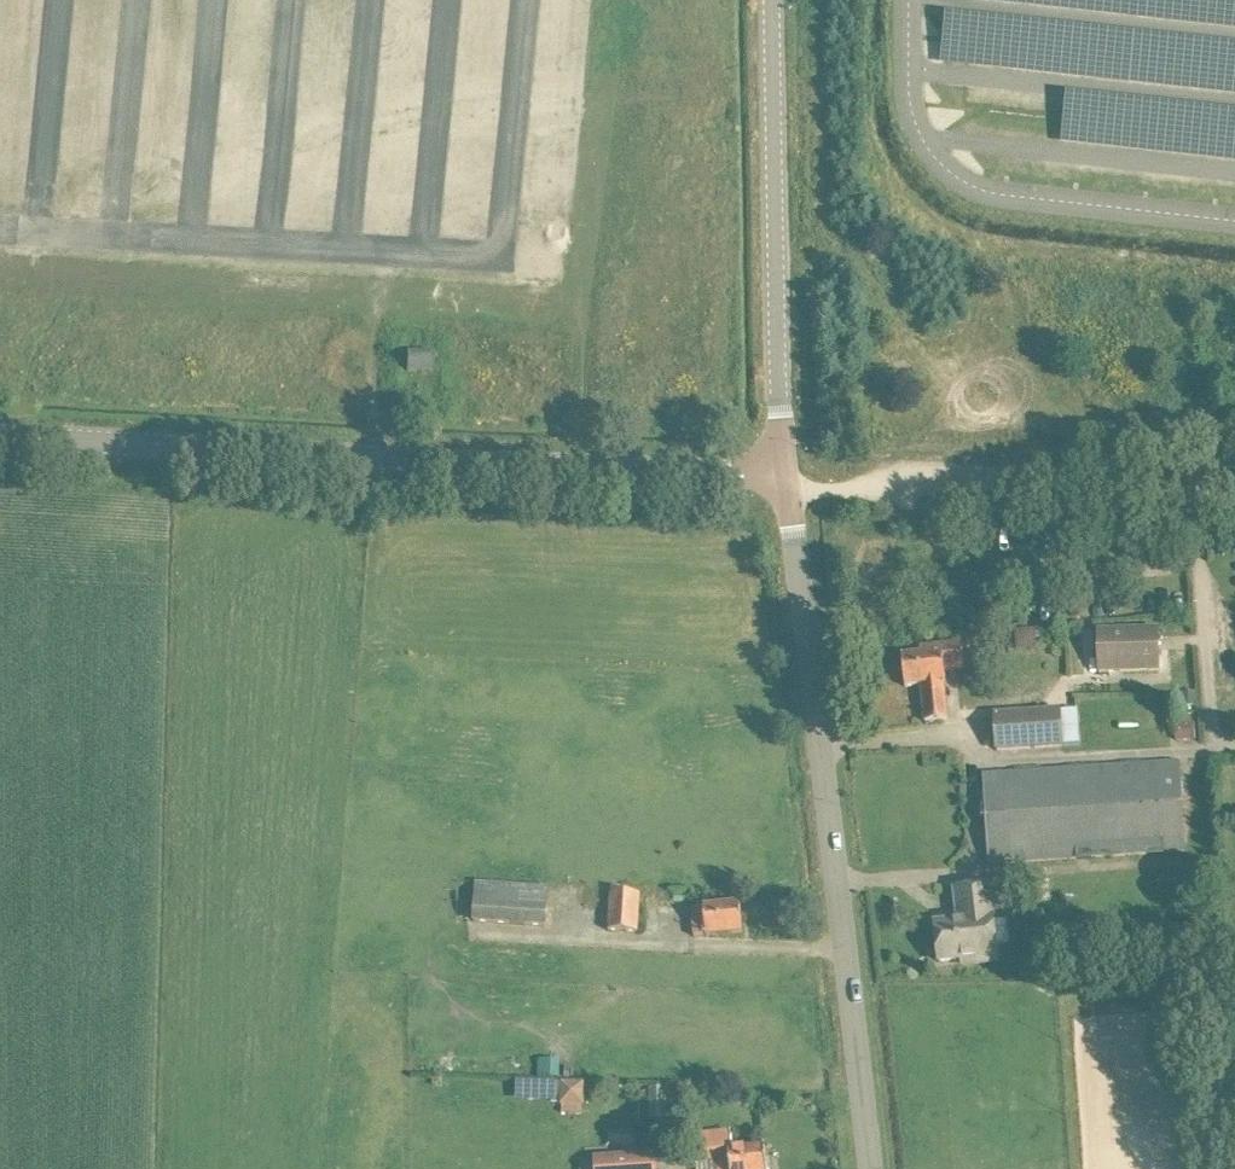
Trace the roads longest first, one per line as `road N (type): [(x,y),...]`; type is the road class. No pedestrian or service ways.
road 1 (unclassified): [(783,475),(0,430)]
road 2 (unclassified): [(870,1168),(783,475)]
road 3 (unclassified): [(783,475),(772,0)]
road 4 (track): [(1234,494),(1081,485),(811,488),(783,475)]

